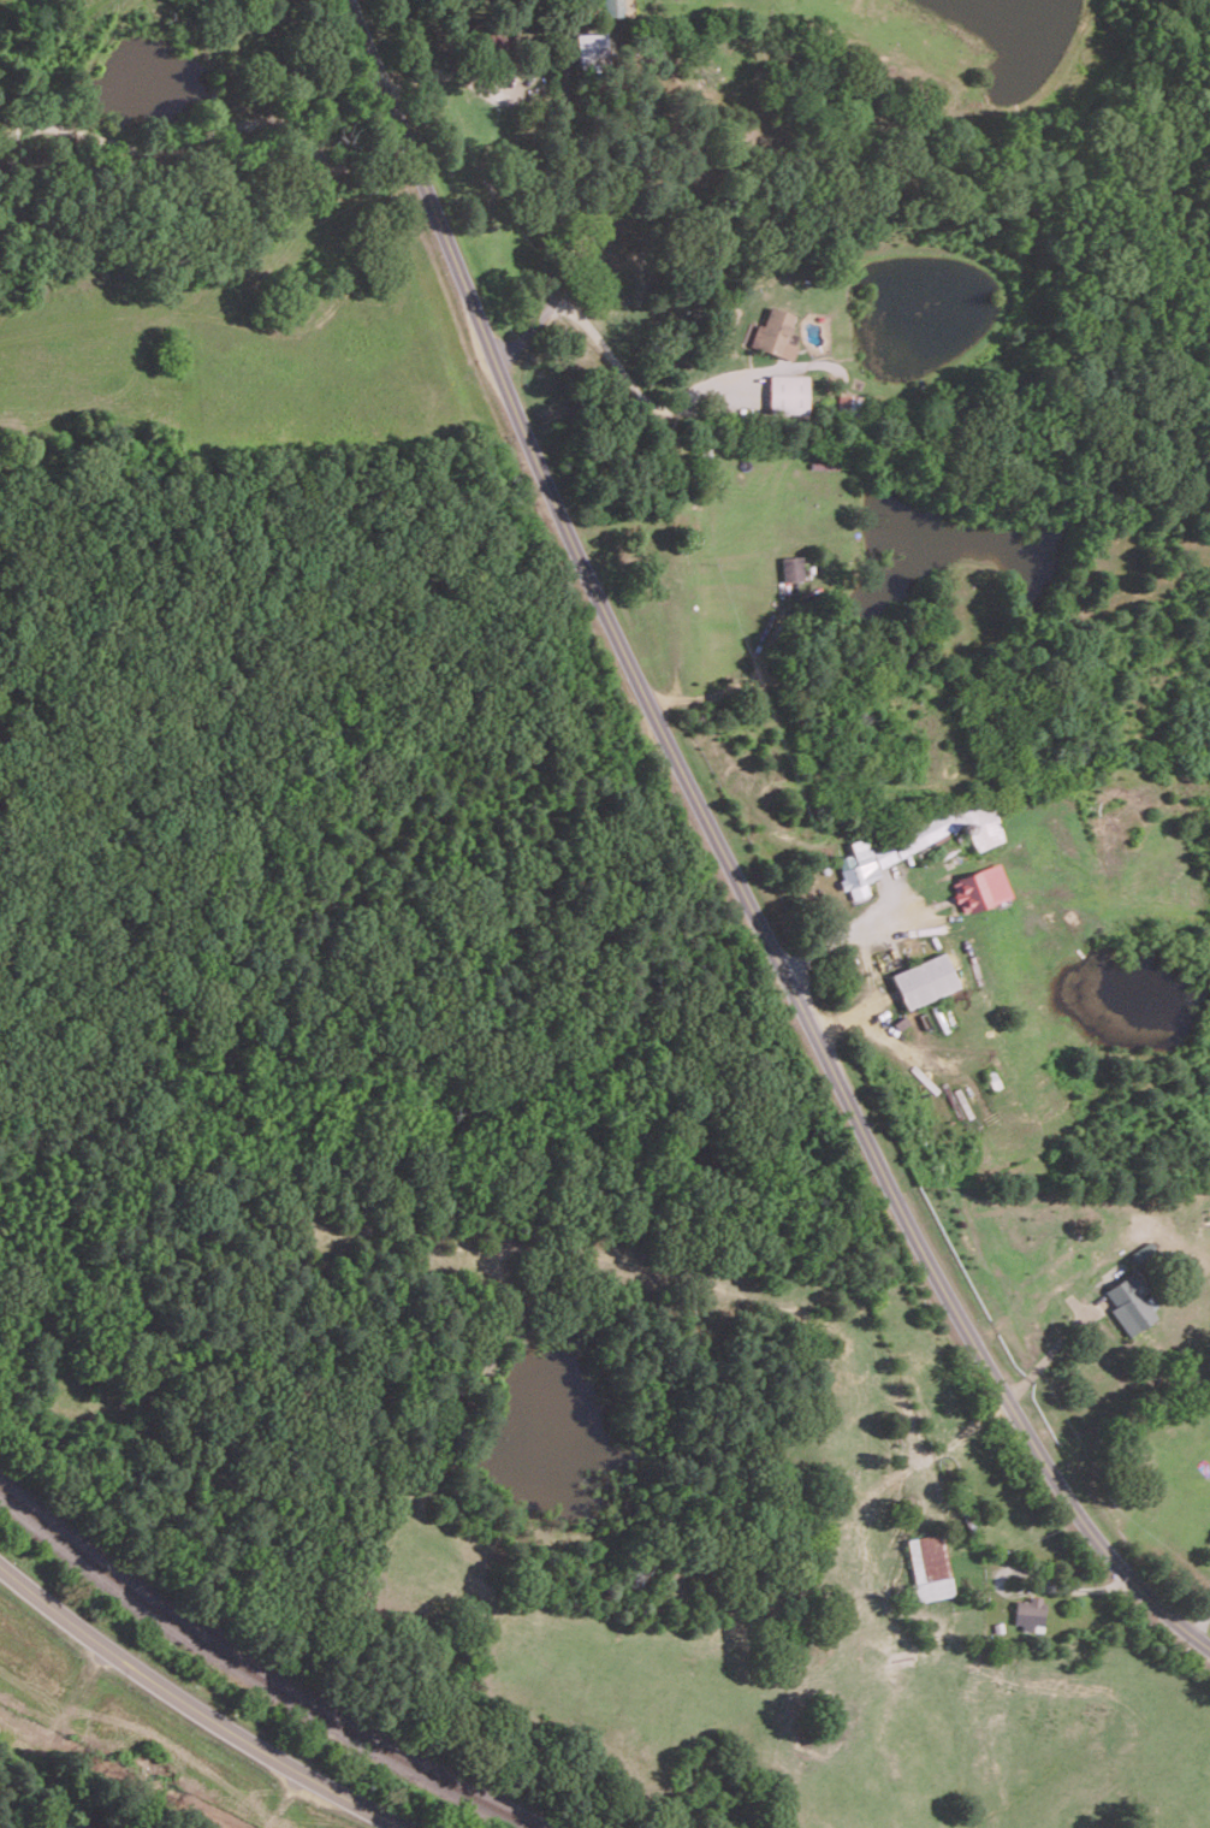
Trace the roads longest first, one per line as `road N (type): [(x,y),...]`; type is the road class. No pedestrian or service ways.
road 1 (residential): [(1209,1646),(1144,1590),(1072,1503),(776,971),(580,563),(349,0)]
road 2 (secondary): [(408,1827),(191,1704),(0,1564)]

